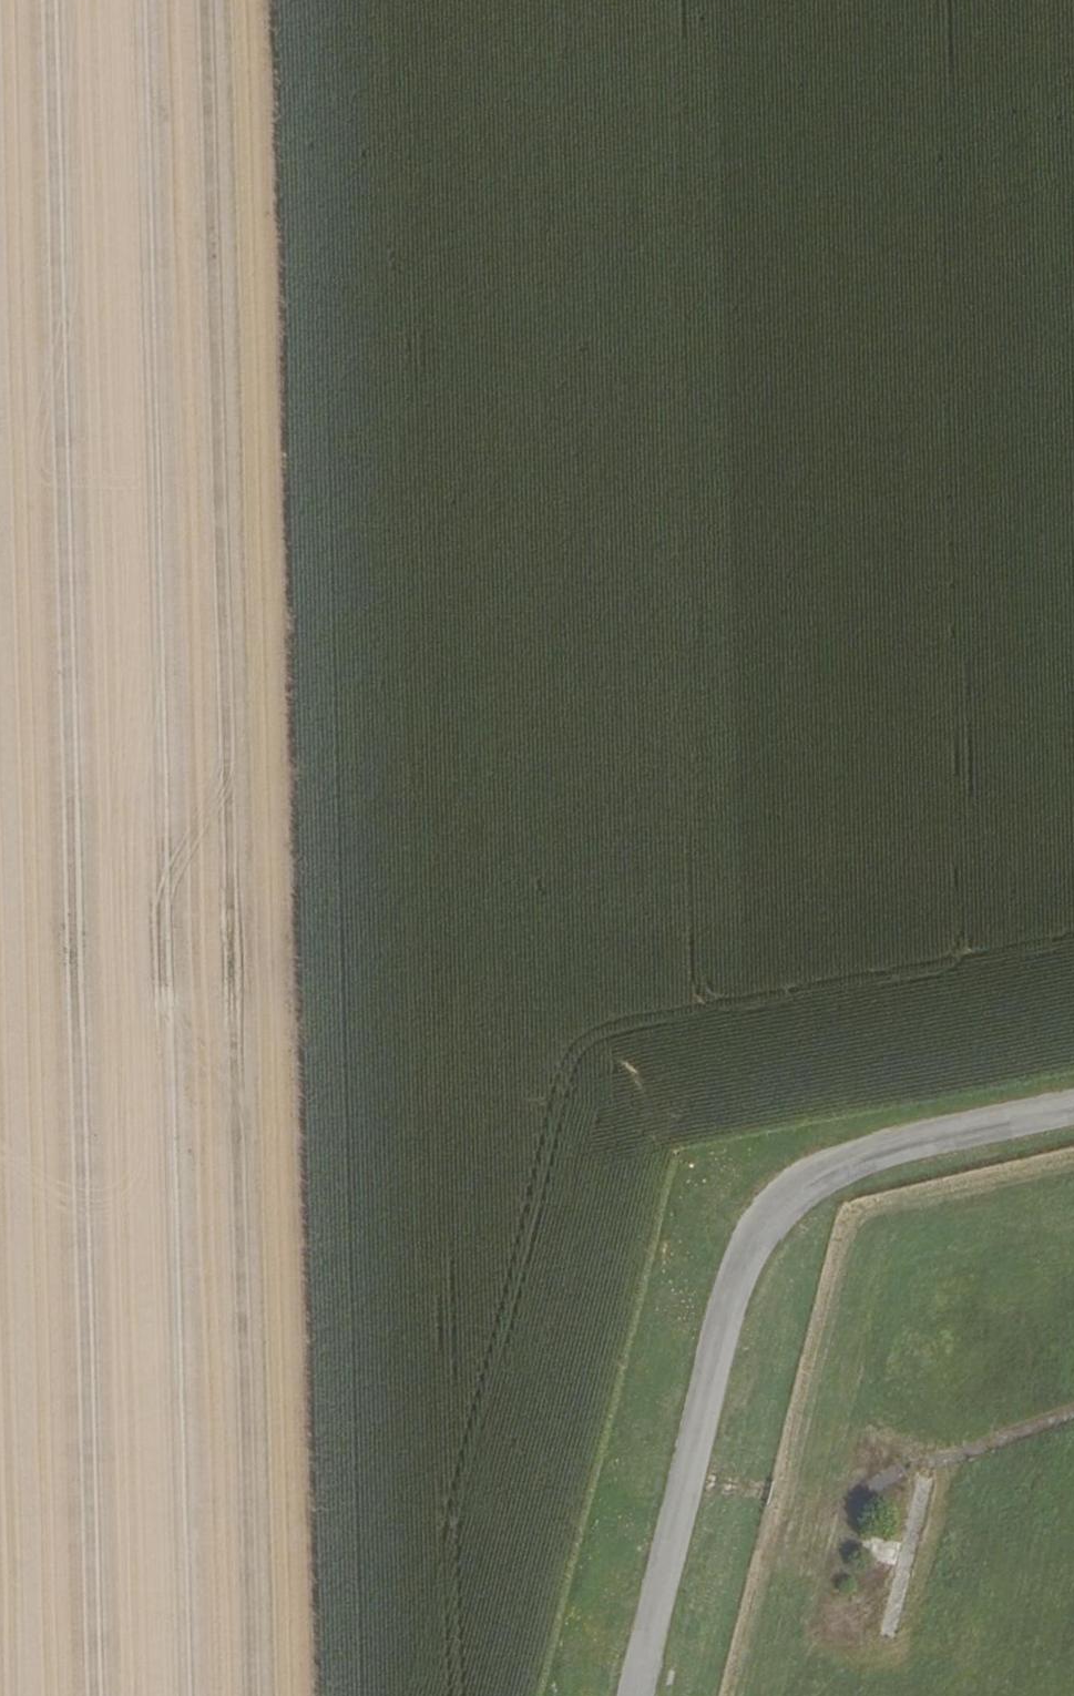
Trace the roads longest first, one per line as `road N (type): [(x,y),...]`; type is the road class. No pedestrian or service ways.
road 1 (unclassified): [(640,1695),(734,1277),(755,1227),(797,1188),(859,1156),(1073,1108)]

